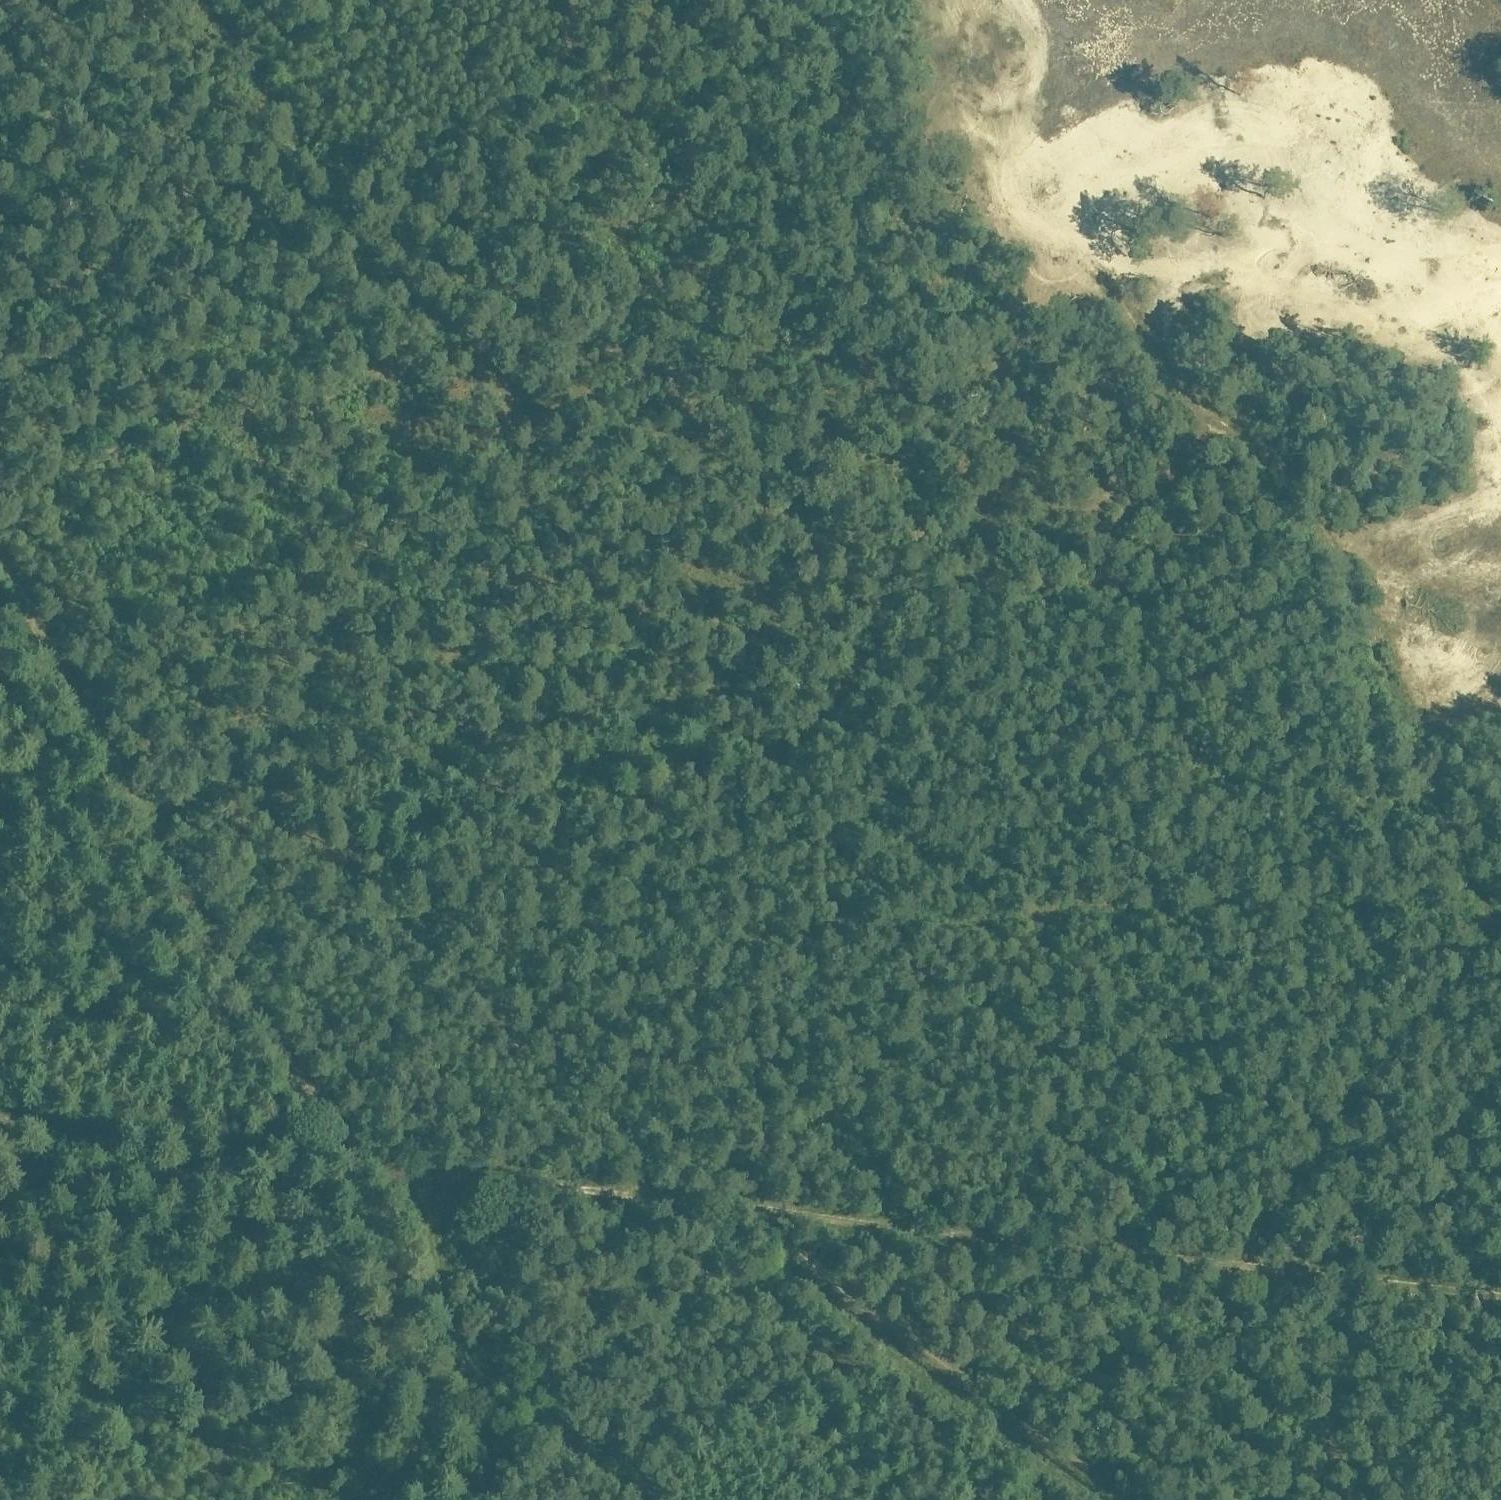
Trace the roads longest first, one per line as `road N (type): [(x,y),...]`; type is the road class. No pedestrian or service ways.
road 1 (track): [(140,802),(494,742),(776,672),(1057,565),(1145,512),(1210,431),(1221,404)]
road 2 (track): [(1500,1293),(762,1210)]
road 3 (track): [(371,1166),(243,988),(0,551)]
road 4 (track): [(0,315),(279,198),(304,179),(199,0)]
road 5 (track): [(1138,1499),(805,1257),(762,1210)]
road 6 (track): [(1247,1268),(1257,1222),(1500,931)]
road 7 (track): [(371,1166),(0,1124)]
road 8 (track): [(762,1210),(425,1174)]
road 9 (track): [(425,1174),(491,1499)]

